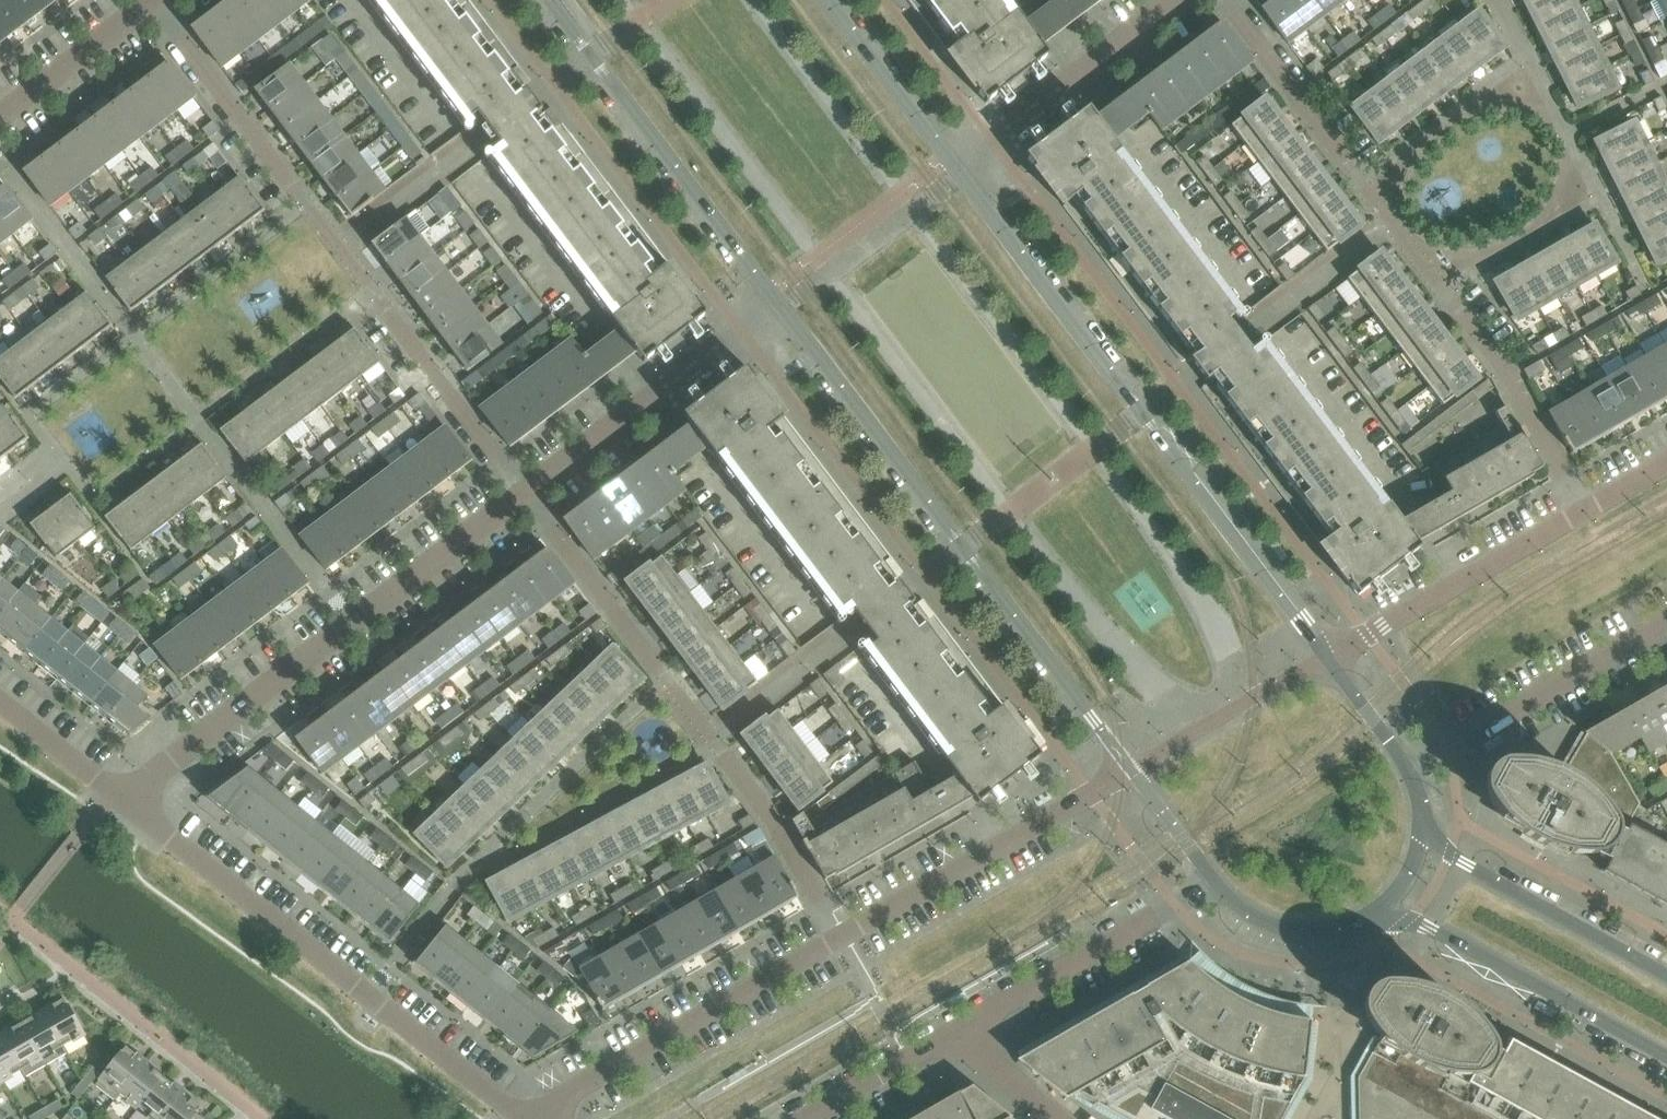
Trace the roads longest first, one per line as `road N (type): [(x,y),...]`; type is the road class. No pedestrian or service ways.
road 1 (tertiary): [(1323,652),(952,157)]
road 2 (residential): [(1228,0),(1499,366),(1583,504)]
road 3 (residential): [(522,490),(154,0)]
road 4 (tertiary): [(776,290),(1129,768)]
road 5 (residential): [(837,931),(716,739),(522,490)]
road 6 (residential): [(519,1115),(122,798)]
road 7 (residential): [(122,798),(522,490)]
road 8 (residential): [(837,931),(519,1115)]
road 9 (tertiary): [(555,0),(776,290)]
road 10 (residential): [(1129,768),(837,931)]
road 11 (tertiary): [(1382,905),(1666,1060)]
road 12 (residential): [(522,490),(776,290)]
road 13 (residential): [(943,1035),(1208,878)]
road 14 (residential): [(1323,652),(1583,504)]
road 15 (residential): [(1407,766),(1666,618)]
road 16 (tertiary): [(1666,972),(1422,835)]
road 17 (residential): [(952,157),(1168,0)]
road 18 (residential): [(1323,652),(1129,768)]
road 19 (tertiary): [(952,157),(831,0)]
road 20 (tertiary): [(1208,878),(1278,920),(1319,925),(1382,905)]
road 21 (residential): [(0,111),(149,0)]
road 22 (residential): [(798,1118),(943,1035)]
road 23 (residential): [(122,798),(0,700)]
road 24 (tertiary): [(1407,766),(1323,652)]
road 25 (residential): [(943,1035),(1053,1118)]
road 26 (tertiary): [(1129,768),(1208,878)]

